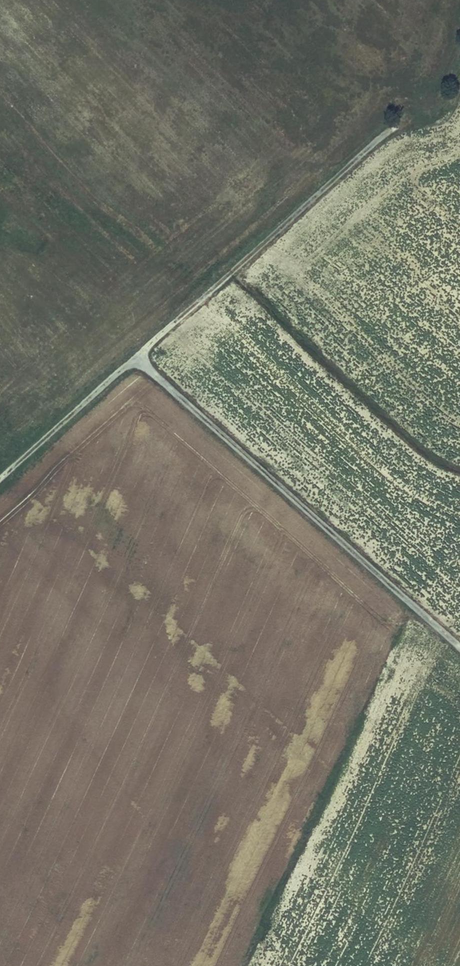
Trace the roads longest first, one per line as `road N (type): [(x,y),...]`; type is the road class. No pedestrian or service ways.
road 1 (track): [(135,359),(459,648)]
road 2 (track): [(135,359),(394,125)]
road 3 (track): [(0,479),(135,359)]

